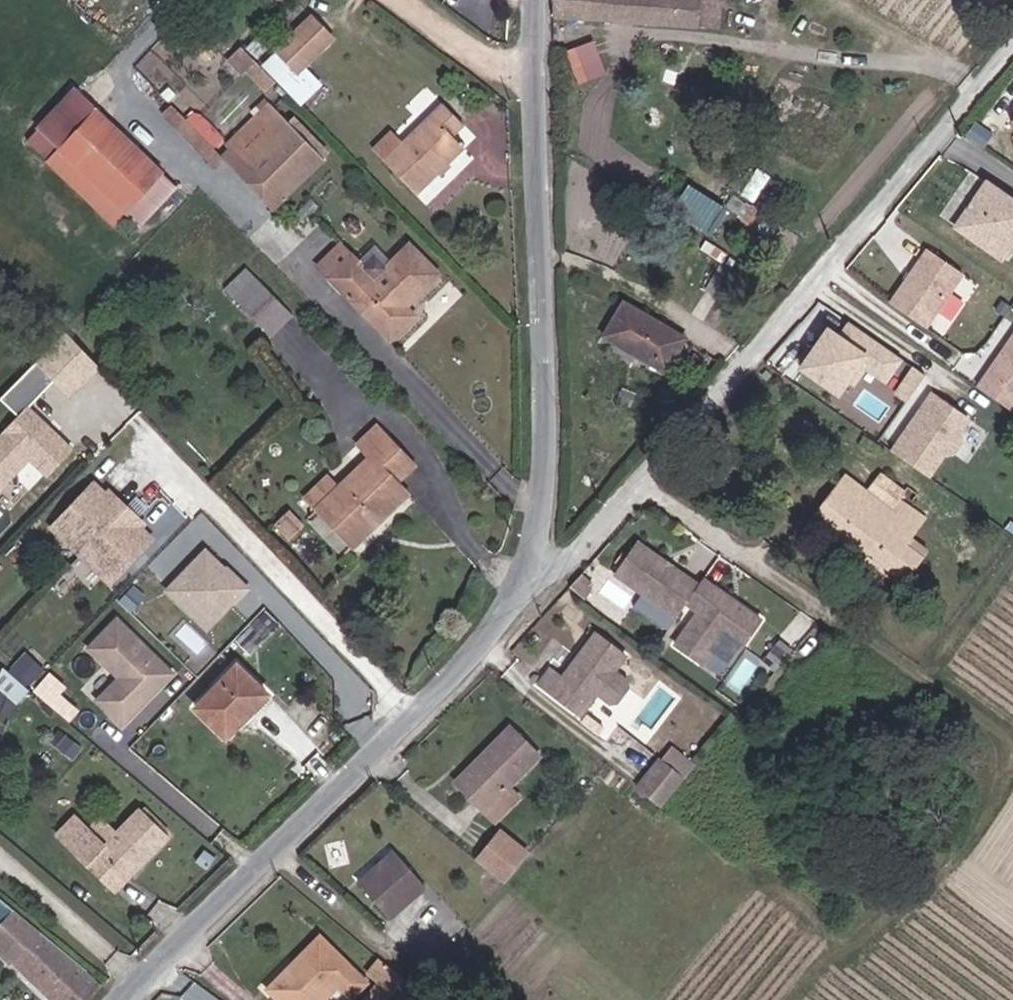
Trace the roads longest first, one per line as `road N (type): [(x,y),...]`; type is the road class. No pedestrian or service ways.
road 1 (residential): [(547,570),(584,554),(655,479),(1012,55)]
road 2 (tertiary): [(547,570),(484,650),(116,999)]
road 3 (track): [(838,959),(953,853),(1008,748),(948,677),(769,564)]
road 4 (tertiary): [(546,94),(553,513),(547,570)]
road 5 (residential): [(400,0),(546,94)]

